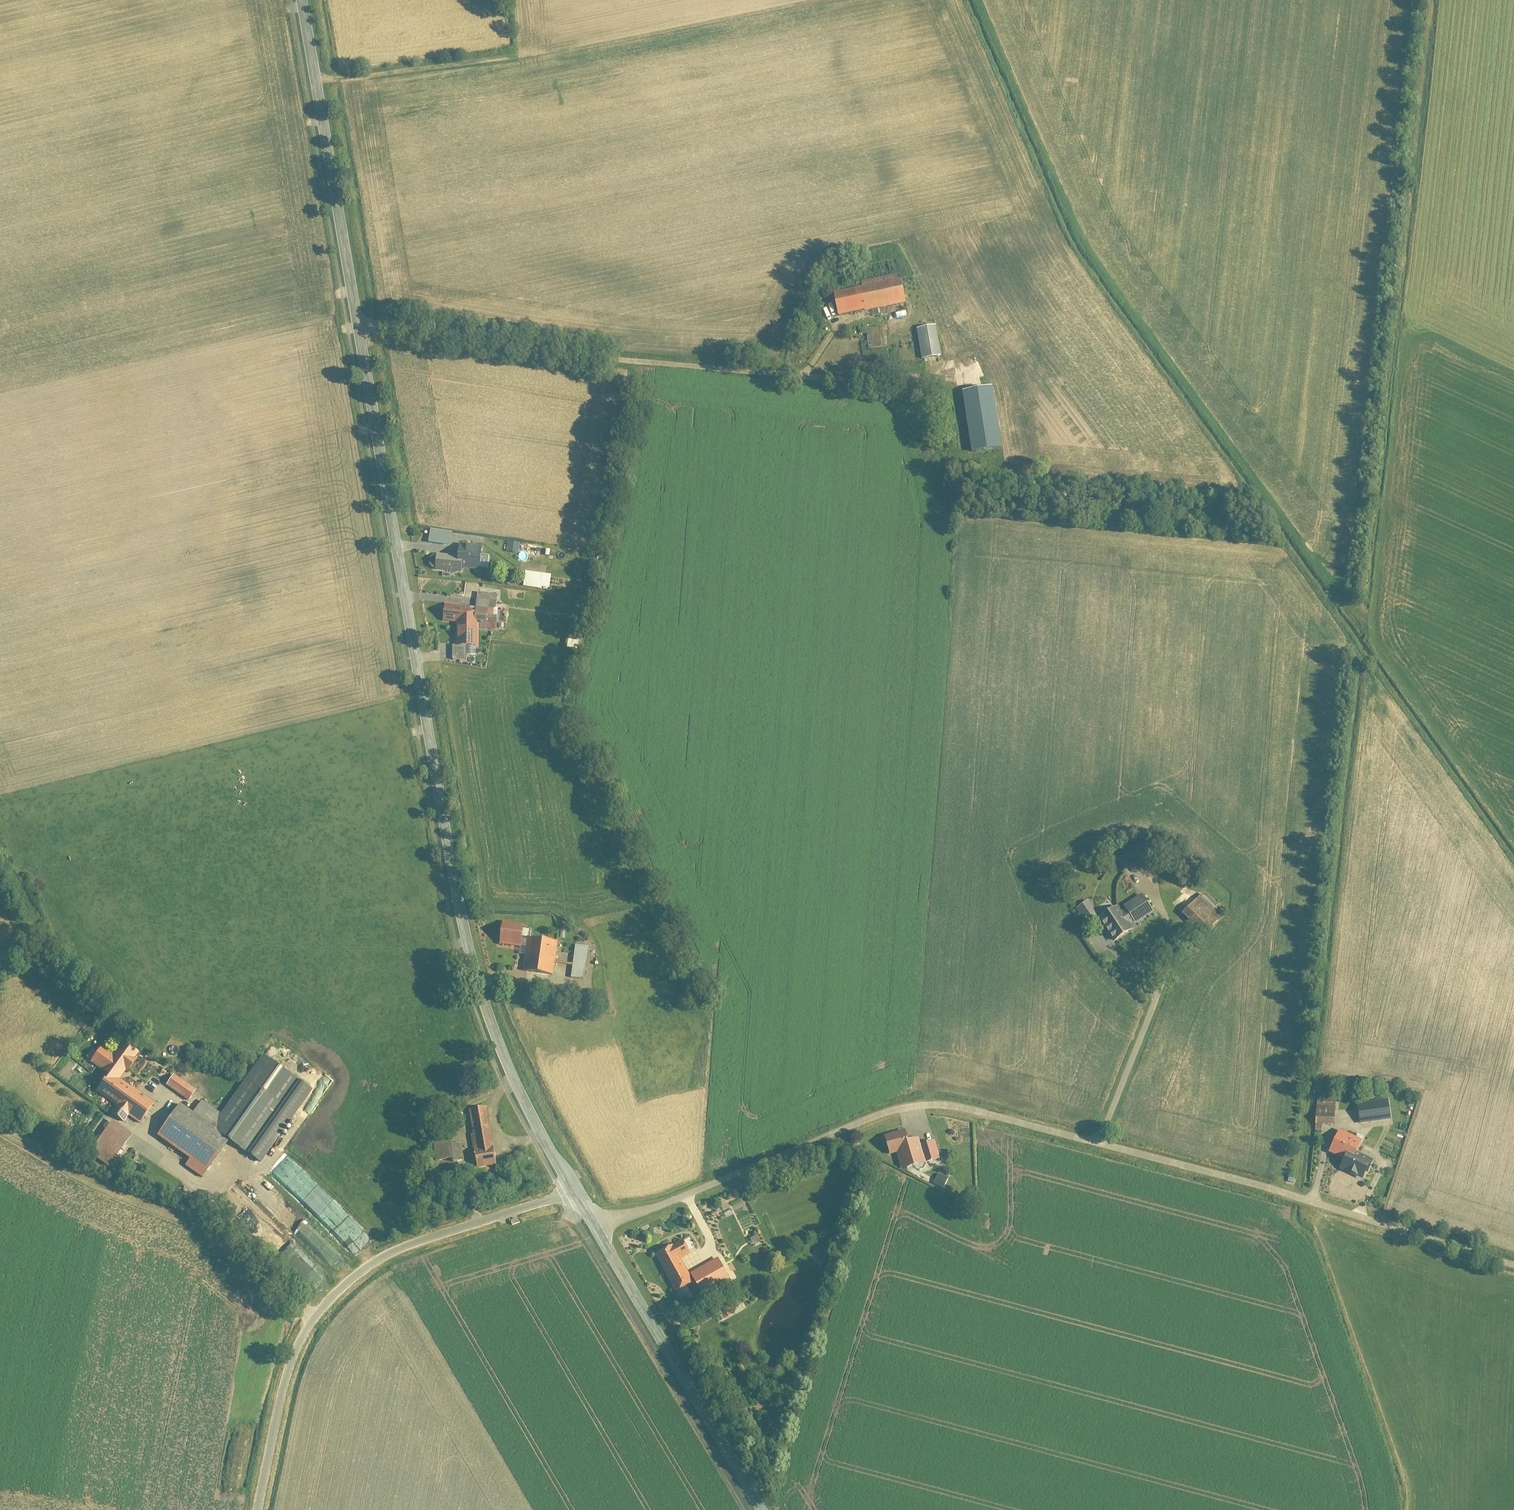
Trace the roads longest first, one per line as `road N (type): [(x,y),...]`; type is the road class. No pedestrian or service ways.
road 1 (tertiary): [(303,0),(471,958),(515,1081)]
road 2 (unclassified): [(1513,1267),(942,1106),(881,1115),(594,1232)]
road 3 (unclassified): [(475,1224),(389,1253),(324,1305),(290,1364),(257,1509)]
road 4 (tertiary): [(594,1232),(759,1509)]
road 5 (residential): [(494,1100),(465,1112),(470,1167),(457,1173),(475,1224)]

